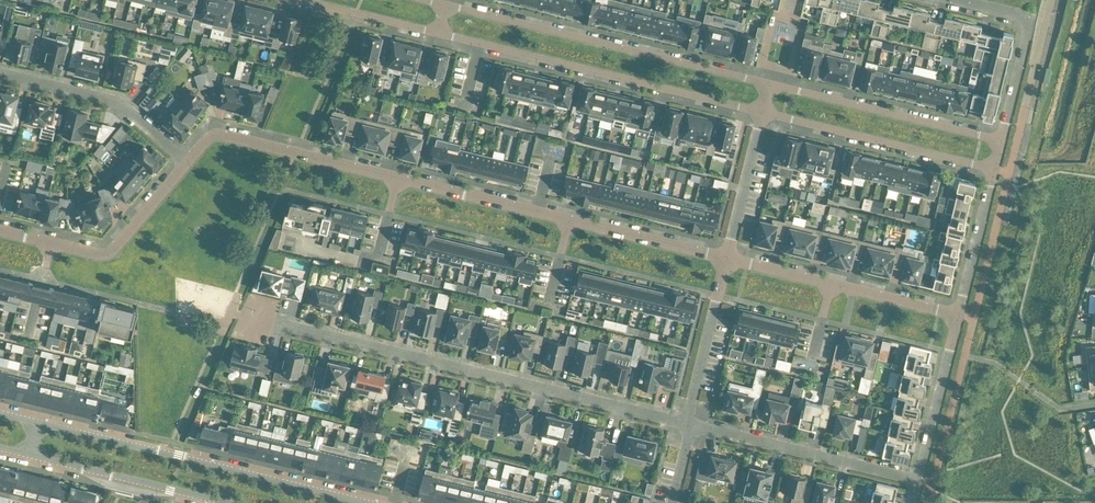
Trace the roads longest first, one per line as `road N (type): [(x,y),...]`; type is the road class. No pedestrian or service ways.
road 1 (residential): [(187,163),(223,135),(727,258)]
road 2 (residential): [(241,315),(693,425)]
road 3 (tertiary): [(368,502),(40,422)]
road 4 (residential): [(440,33),(764,111)]
road 5 (residential): [(770,83),(447,4)]
road 6 (residential): [(727,258),(959,315)]
road 7 (residential): [(1002,139),(770,83)]
road 8 (residential): [(764,111),(995,168)]
road 9 (residential): [(693,425),(918,482)]
road 10 (residential): [(0,230),(108,254),(187,163)]
road 11 (residential): [(187,163),(115,101),(0,73)]
road 12 (tertiary): [(32,455),(228,502)]
road 13 (residential): [(918,482),(959,315)]
road 14 (residential): [(693,425),(727,258)]
road 15 (residential): [(727,258),(764,111)]
road 16 (residential): [(959,315),(995,168)]
road 17 (residential): [(305,0),(440,33)]
road 18 (residential): [(1002,139),(1027,20)]

